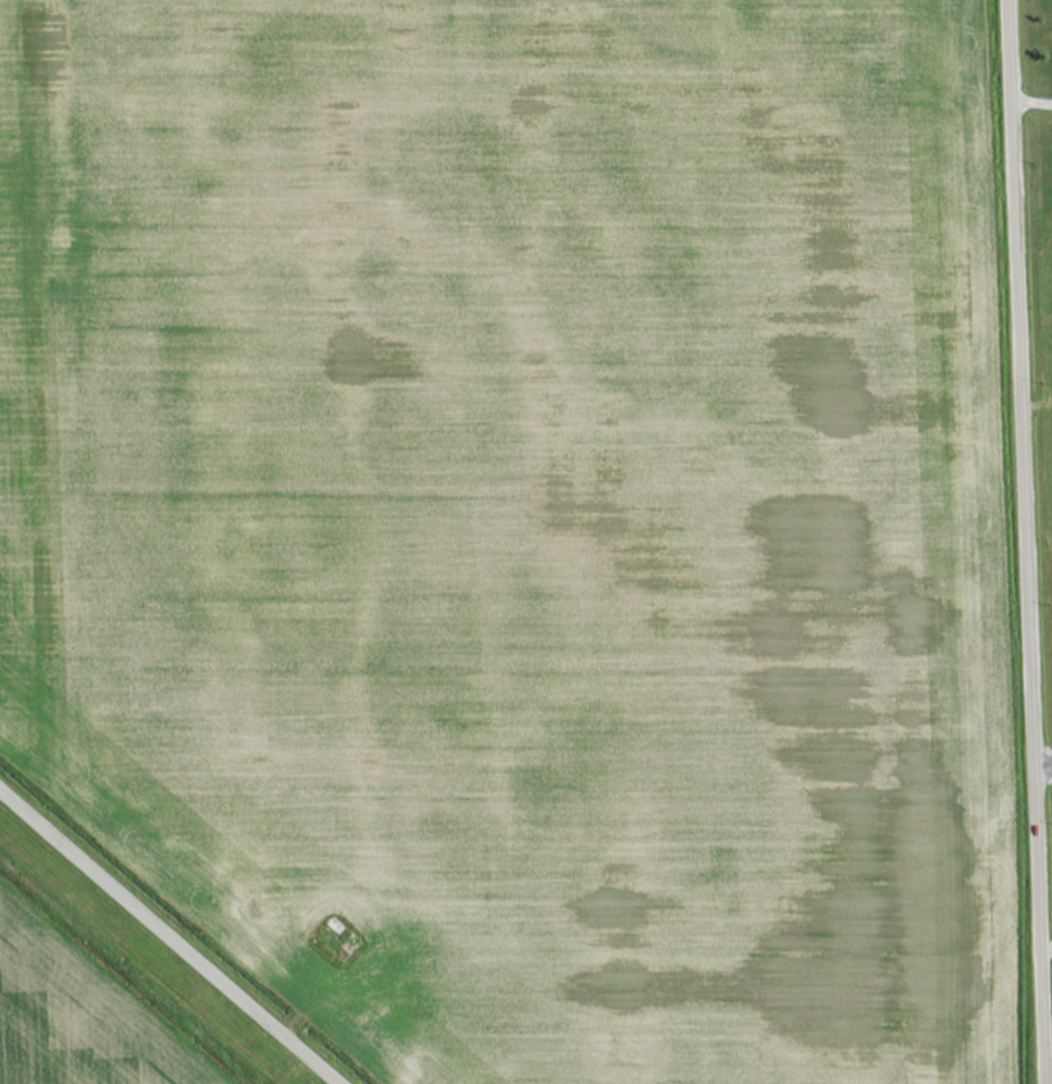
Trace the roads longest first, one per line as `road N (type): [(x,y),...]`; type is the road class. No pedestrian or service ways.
road 1 (residential): [(1047,1083),(1010,0)]
road 2 (residential): [(342,1083),(0,788)]

